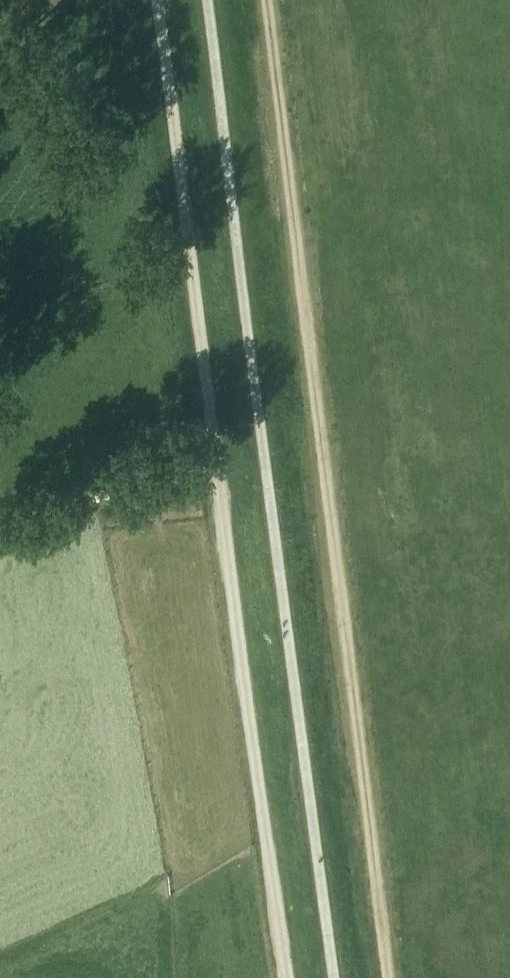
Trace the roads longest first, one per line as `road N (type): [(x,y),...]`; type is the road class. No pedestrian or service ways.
road 1 (track): [(286,977),(157,0)]
road 2 (track): [(262,0),(390,977)]

